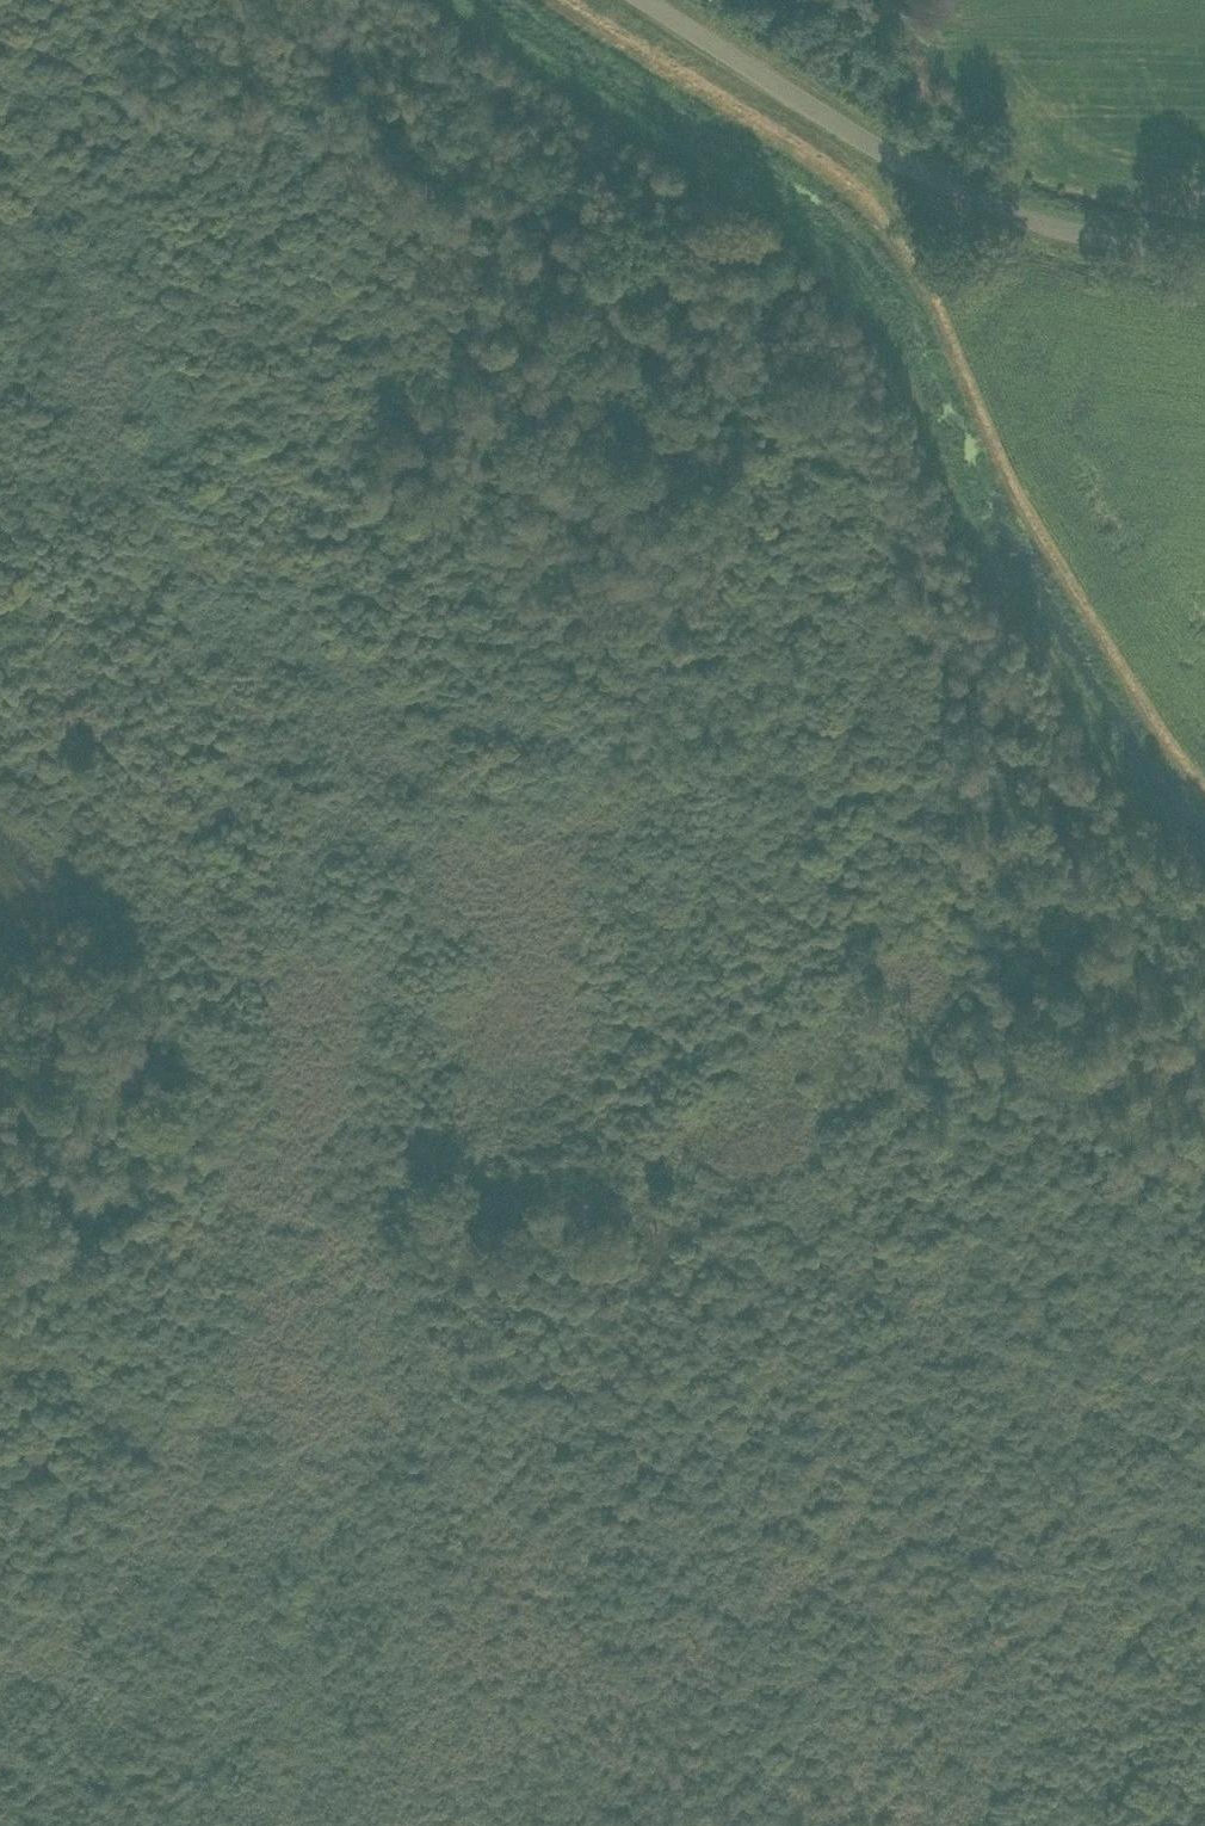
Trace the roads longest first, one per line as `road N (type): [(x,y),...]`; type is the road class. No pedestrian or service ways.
road 1 (unclassified): [(1204,227),(1053,209),(950,172),(876,135),(664,0)]

